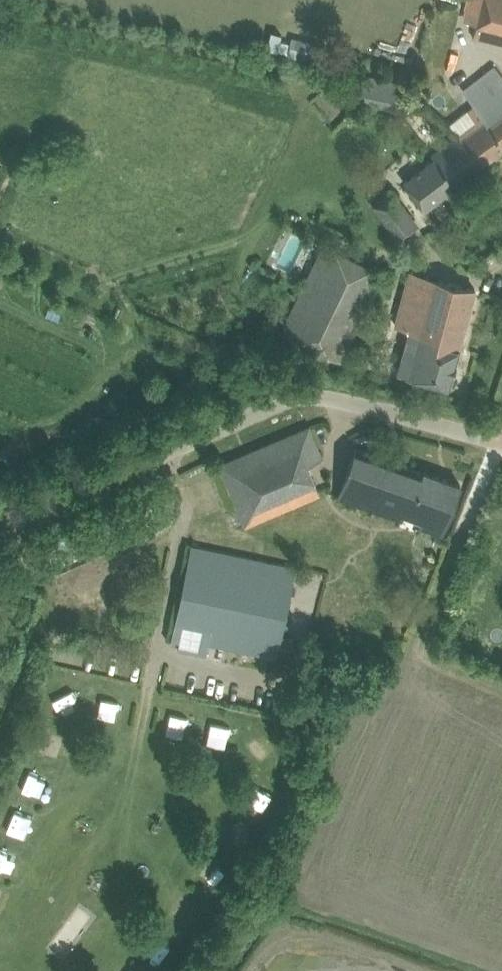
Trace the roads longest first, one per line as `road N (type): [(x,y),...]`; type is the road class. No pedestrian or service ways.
road 1 (unclassified): [(501,439),(310,396),(0,529)]

